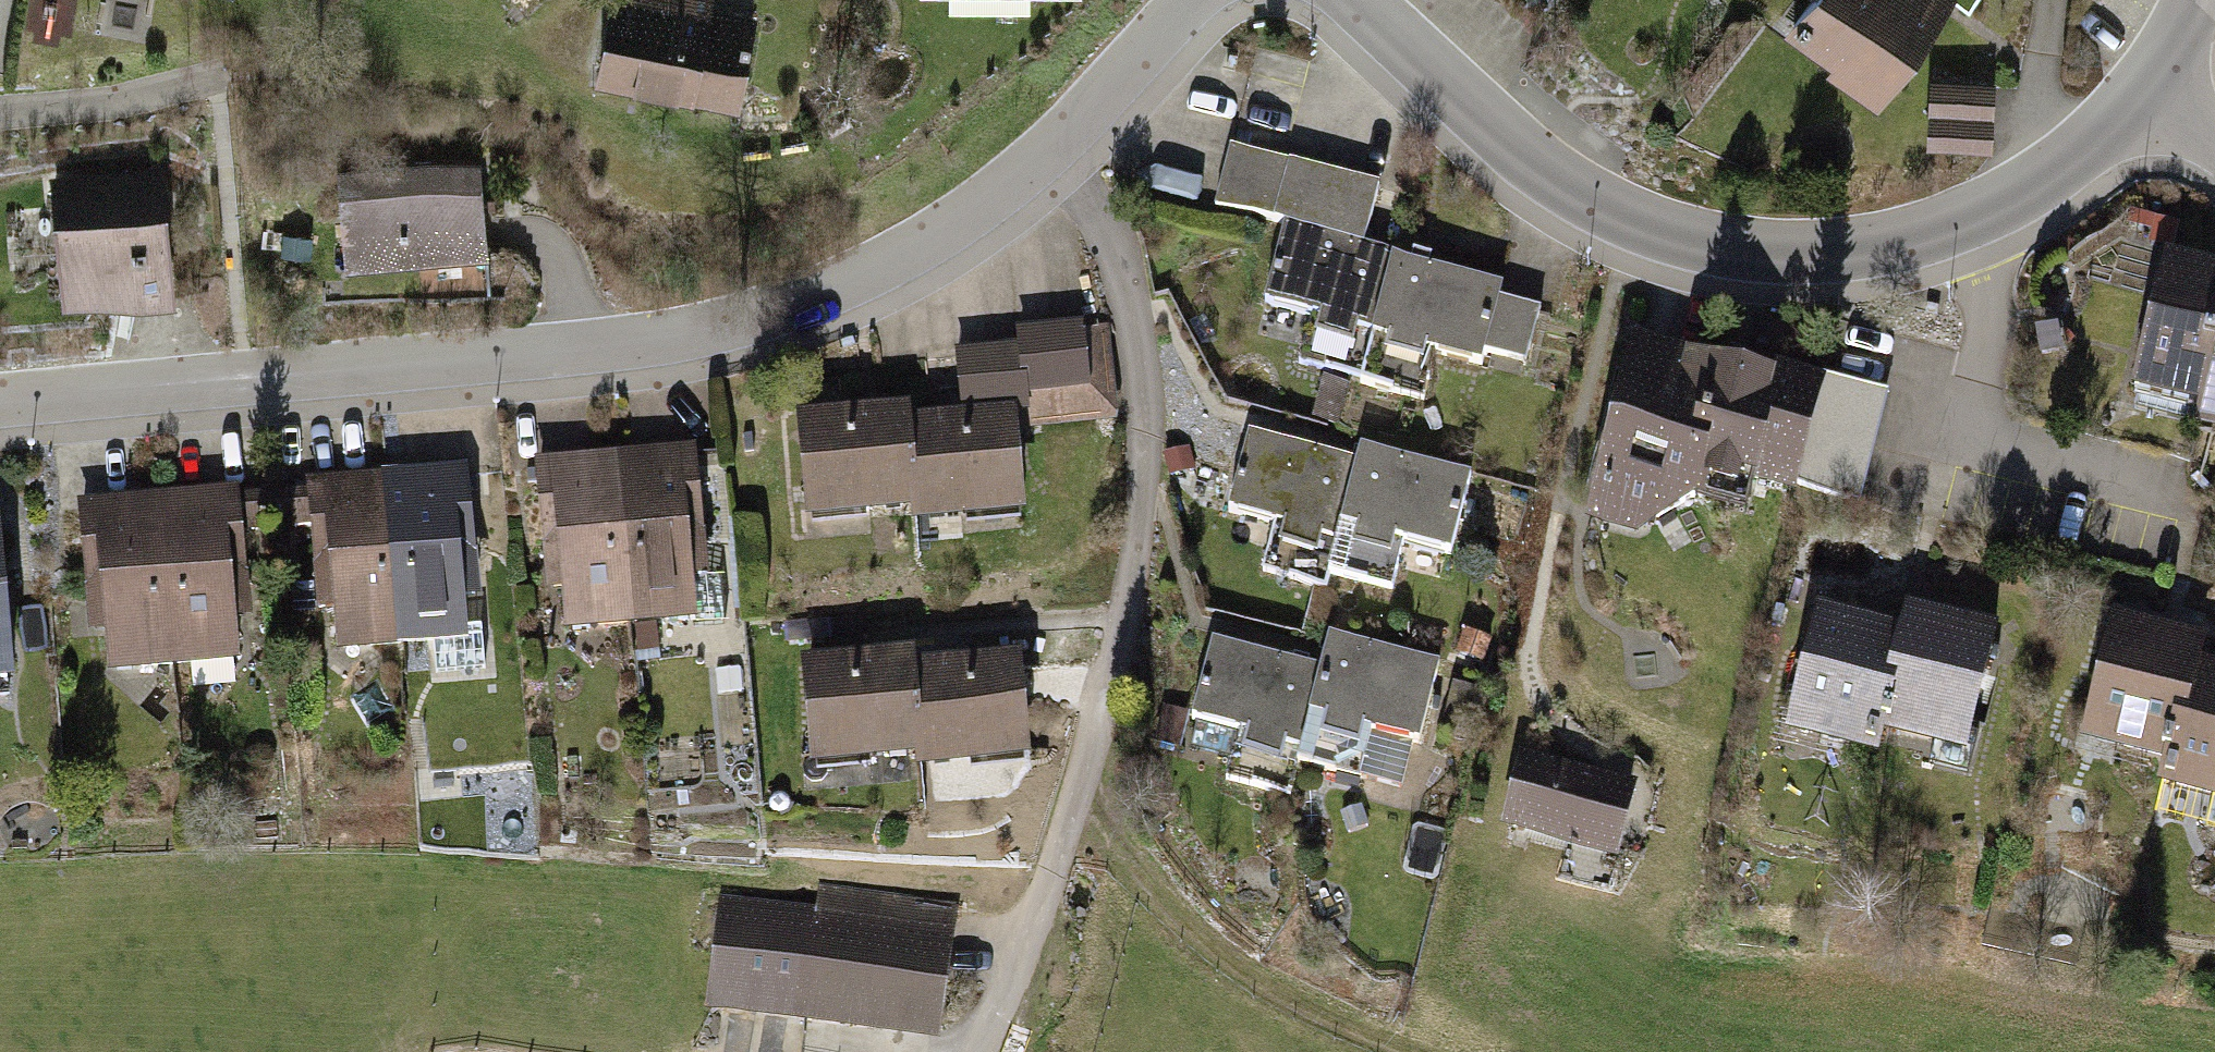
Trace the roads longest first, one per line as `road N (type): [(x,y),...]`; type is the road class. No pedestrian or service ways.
road 1 (residential): [(1190,0),(1064,137),(982,204),(902,255),(788,306),(669,338),(0,397)]
road 2 (residential): [(1357,0),(1530,162),(1575,192),(1631,224),(1744,253),(1799,257),(1876,244),(1965,217),(2035,182),(2145,93)]
road 3 (track): [(1073,768),(1144,881),(1217,959),(1314,1019),(1393,1051)]

